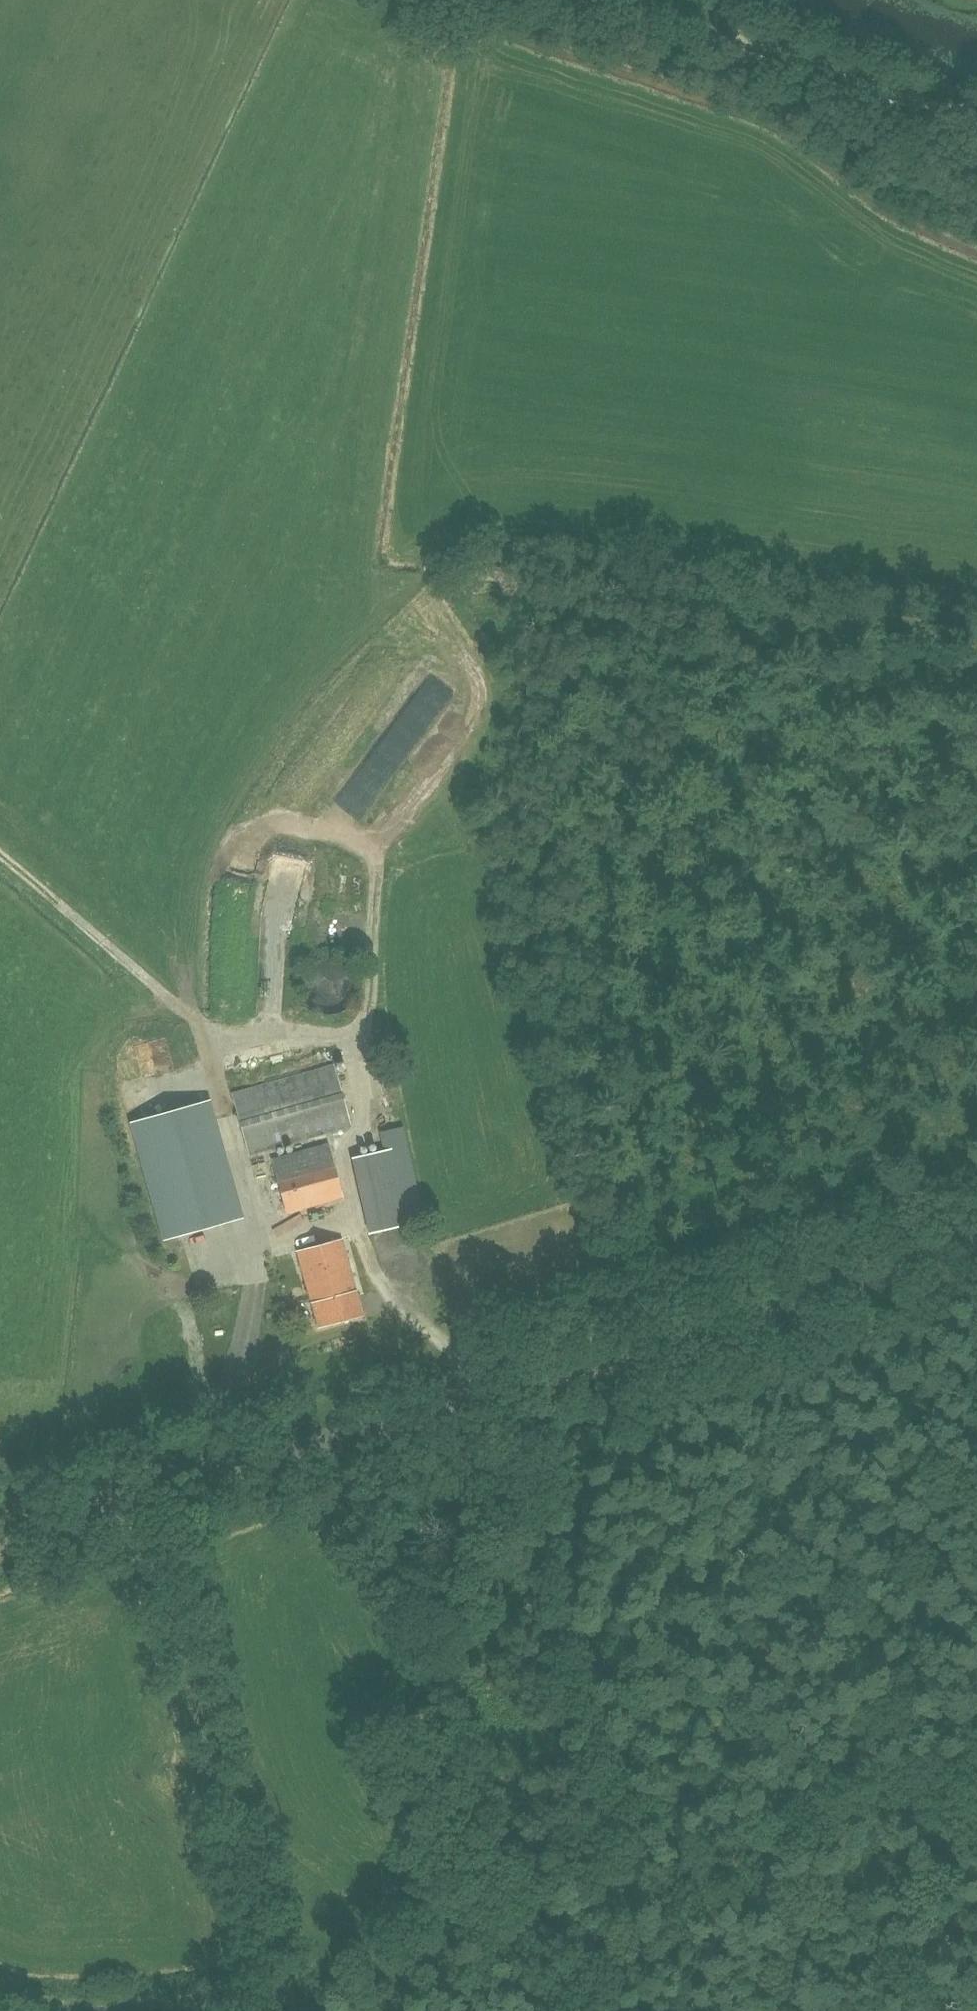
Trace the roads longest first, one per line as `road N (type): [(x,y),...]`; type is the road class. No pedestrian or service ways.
road 1 (residential): [(0,1544),(976,1240)]
road 2 (track): [(285,1977),(140,1501)]
road 3 (track): [(273,1040),(276,910),(303,832),(434,687)]
road 4 (track): [(642,0),(976,116)]
road 5 (track): [(0,859),(188,1012),(215,1080)]
road 6 (track): [(206,1060),(273,1040),(344,1040),(375,1082),(363,1129)]

